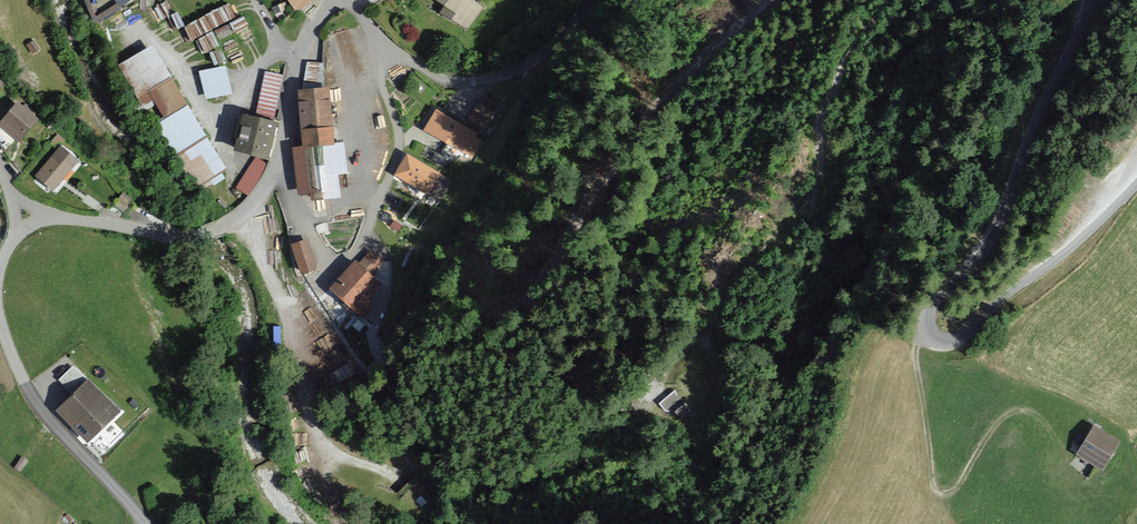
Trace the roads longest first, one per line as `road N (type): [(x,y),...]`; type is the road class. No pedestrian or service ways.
road 1 (unclassified): [(1087,0),(987,229),(929,310),(931,335),(967,332),(1136,179)]
road 2 (track): [(653,383),(714,328),(745,260),(829,180),(821,109),(886,0)]
road 3 (residential): [(280,153),(323,260),(340,267),(352,256),(400,143),(383,89),(390,43)]
road 4 (track): [(1064,454),(1045,425),(1013,414),(991,430),(955,492),(937,491),(913,348),(926,327)]
road 5 (track): [(253,204),(321,438),(344,461),(413,484)]
road 6 (track): [(587,212),(651,116),(760,0)]
road 7 (residential): [(0,309),(50,413),(112,476),(144,523)]
road 8 (unclassified): [(390,43),(431,70),(492,79),(544,52),(591,0)]
road 9 (unclassified): [(27,222),(58,215),(165,232),(230,228)]

